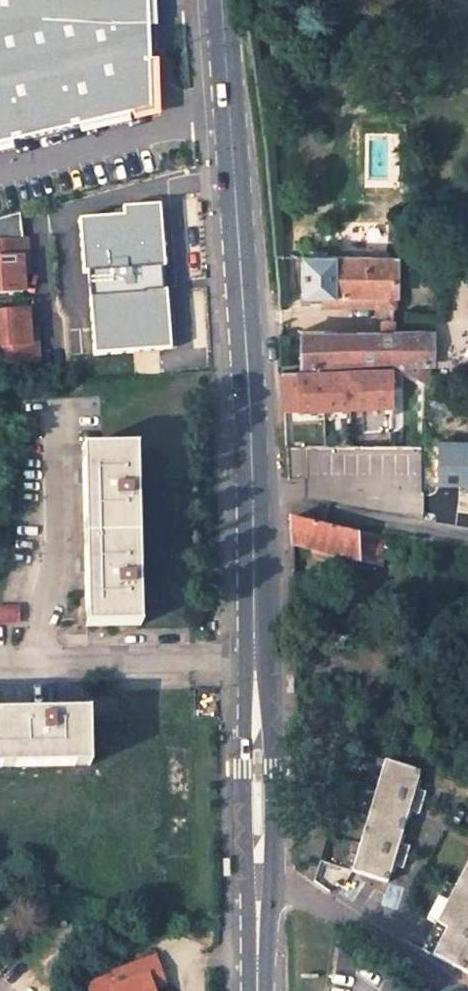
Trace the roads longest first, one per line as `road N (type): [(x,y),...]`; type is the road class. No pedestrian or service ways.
road 1 (primary): [(220,0),(251,511),(256,868)]
road 2 (residential): [(256,868),(302,886),(460,990)]
road 3 (primary): [(256,868),(258,990)]

